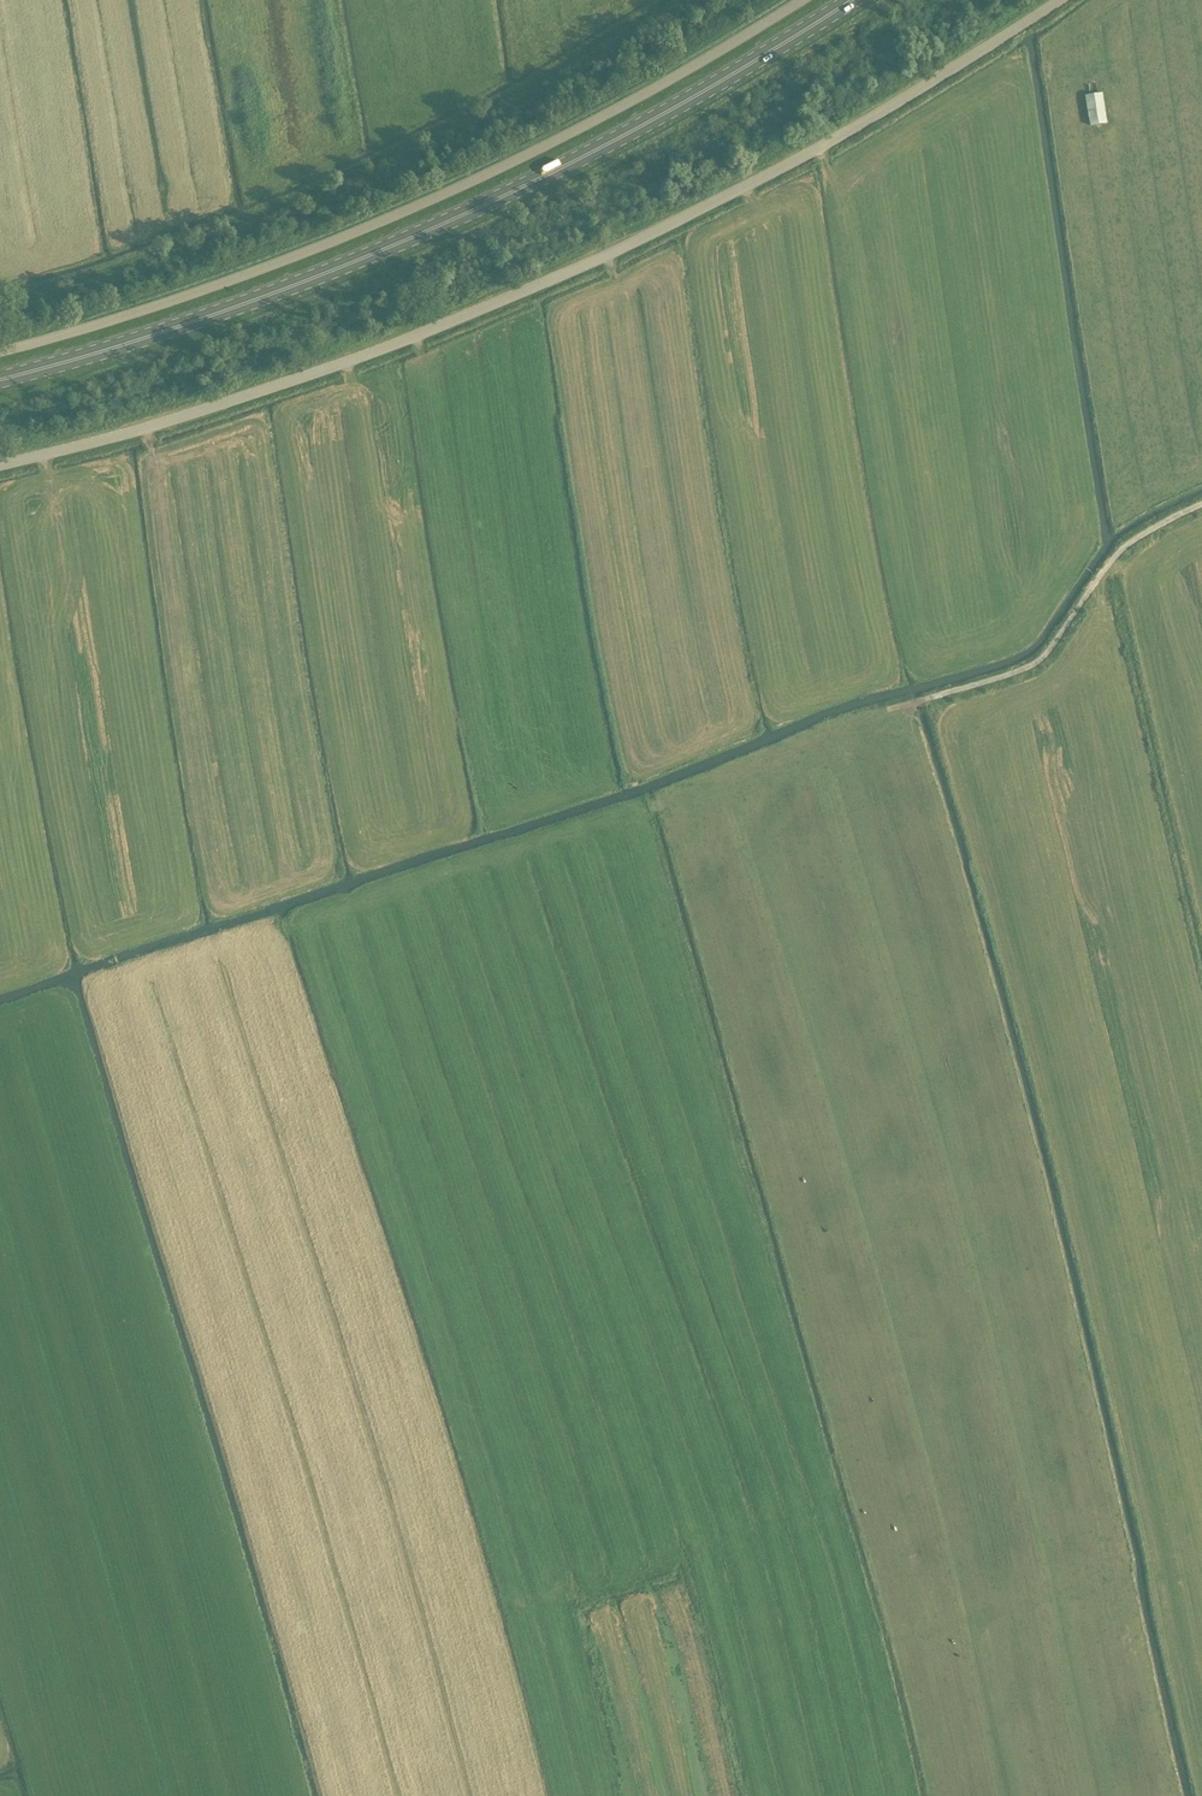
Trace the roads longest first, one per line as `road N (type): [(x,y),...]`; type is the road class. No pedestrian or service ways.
road 1 (unclassified): [(0,467),(306,382),(634,257),(1001,57),(1075,0)]
road 2 (primary): [(0,383),(253,305),(420,238),(657,121),(852,0)]
road 3 (unclassified): [(0,352),(104,324),(436,198),(648,96),(795,0)]

